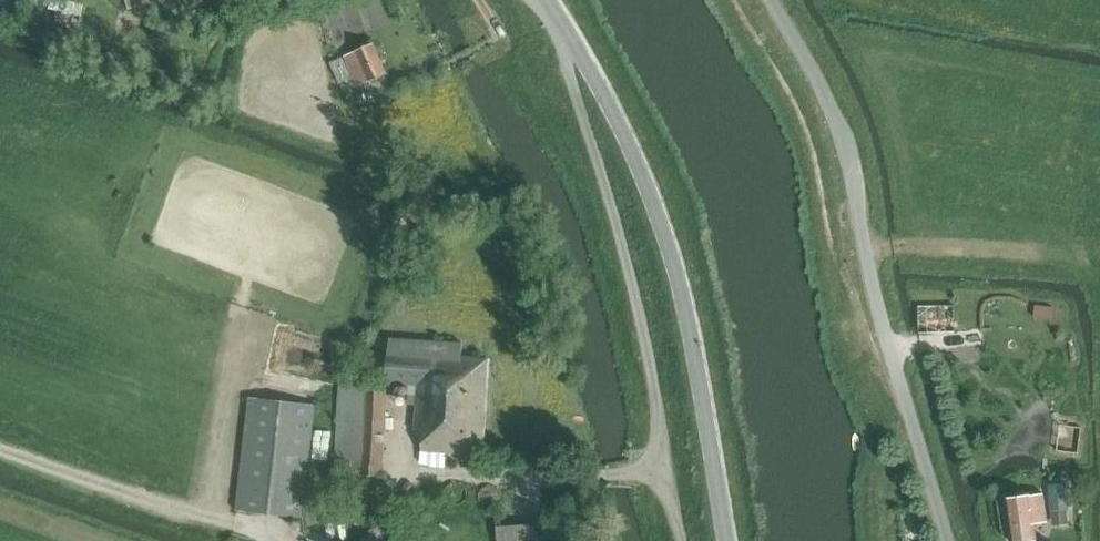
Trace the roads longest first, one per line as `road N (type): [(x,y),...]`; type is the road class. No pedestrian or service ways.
road 1 (tertiary): [(729,540),(701,365),(669,242),(635,148),(547,0)]
road 2 (unclassified): [(945,540),(872,282),(846,151),(819,82),(770,0)]

